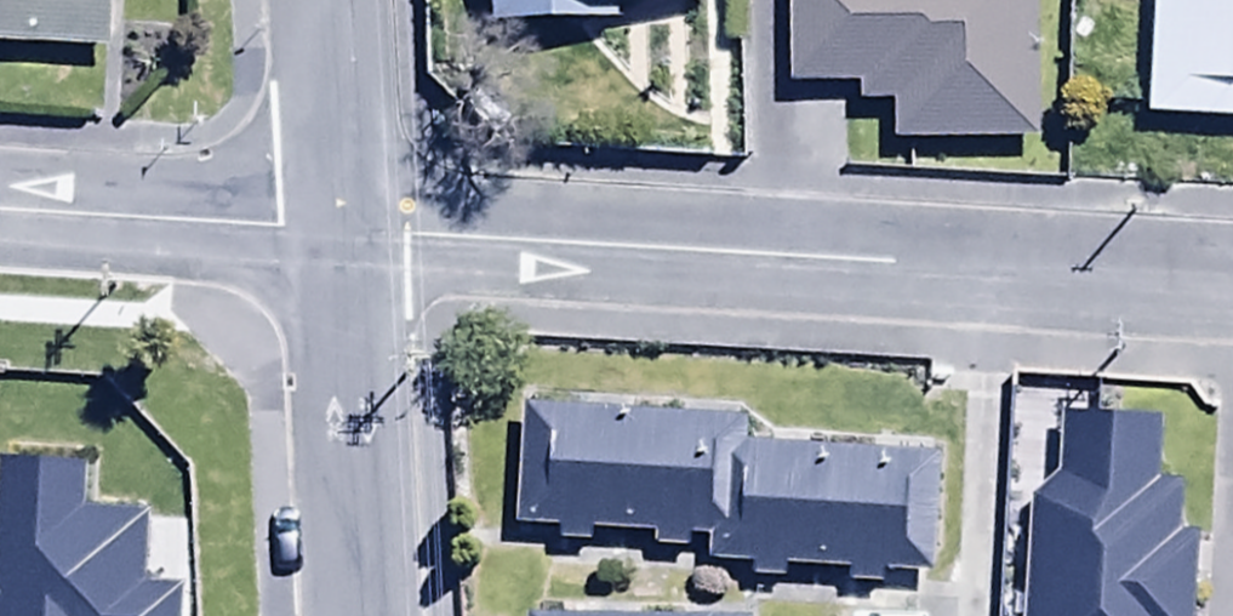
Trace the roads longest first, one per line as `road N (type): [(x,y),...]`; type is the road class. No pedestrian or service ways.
road 1 (residential): [(1232,281),(333,226)]
road 2 (residential): [(333,226),(358,615)]
road 3 (residential): [(333,226),(0,208)]
road 4 (residential): [(323,0),(333,226)]

